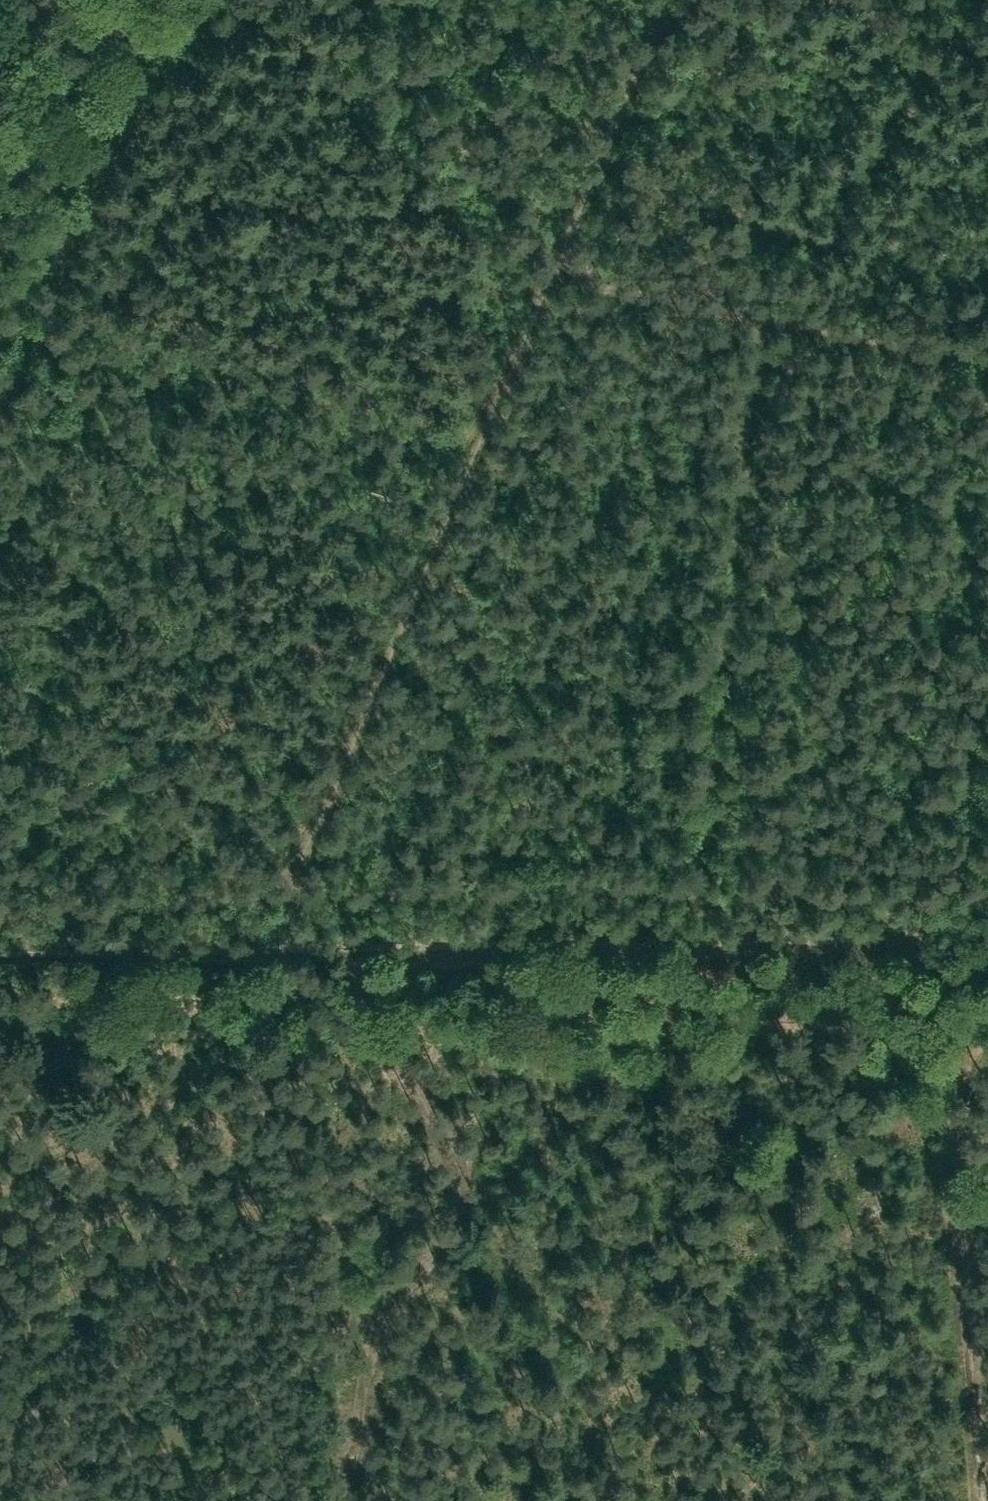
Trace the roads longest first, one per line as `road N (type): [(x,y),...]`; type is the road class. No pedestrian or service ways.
road 1 (track): [(274,942),(987,938)]
road 2 (track): [(551,272),(281,889)]
road 3 (track): [(987,1500),(954,1018)]
road 4 (track): [(0,954),(259,950),(274,942),(281,889)]
road 5 (tertiary): [(0,200),(132,0)]

